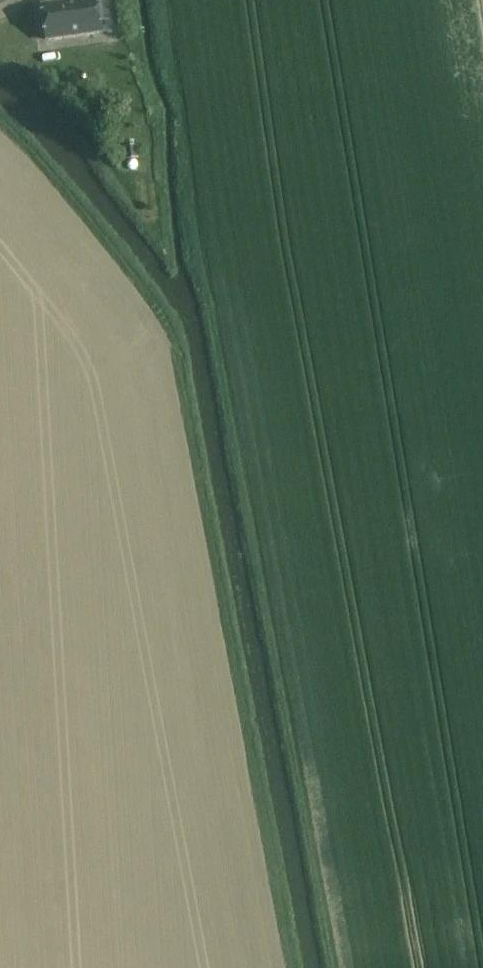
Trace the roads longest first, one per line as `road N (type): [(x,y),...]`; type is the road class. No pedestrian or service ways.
road 1 (track): [(158,0),(203,290),(329,967)]
road 2 (track): [(292,967),(174,330),(0,120)]

